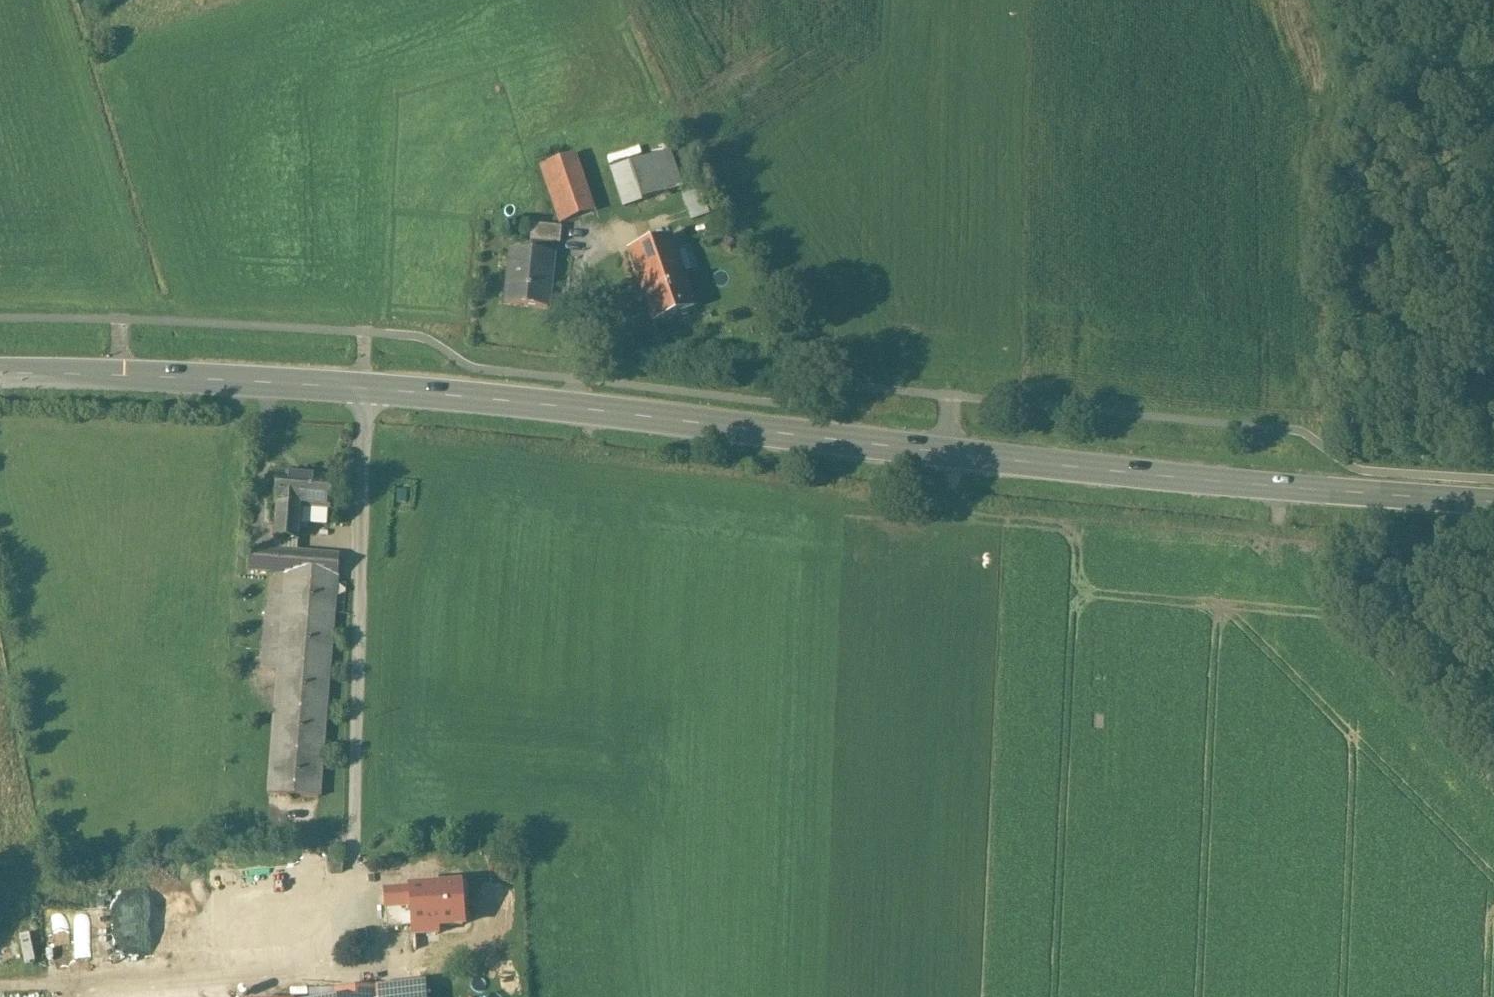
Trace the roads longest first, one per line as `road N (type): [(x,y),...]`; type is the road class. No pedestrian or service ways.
road 1 (secondary): [(0,374),(538,404),(1218,483),(1493,504)]

